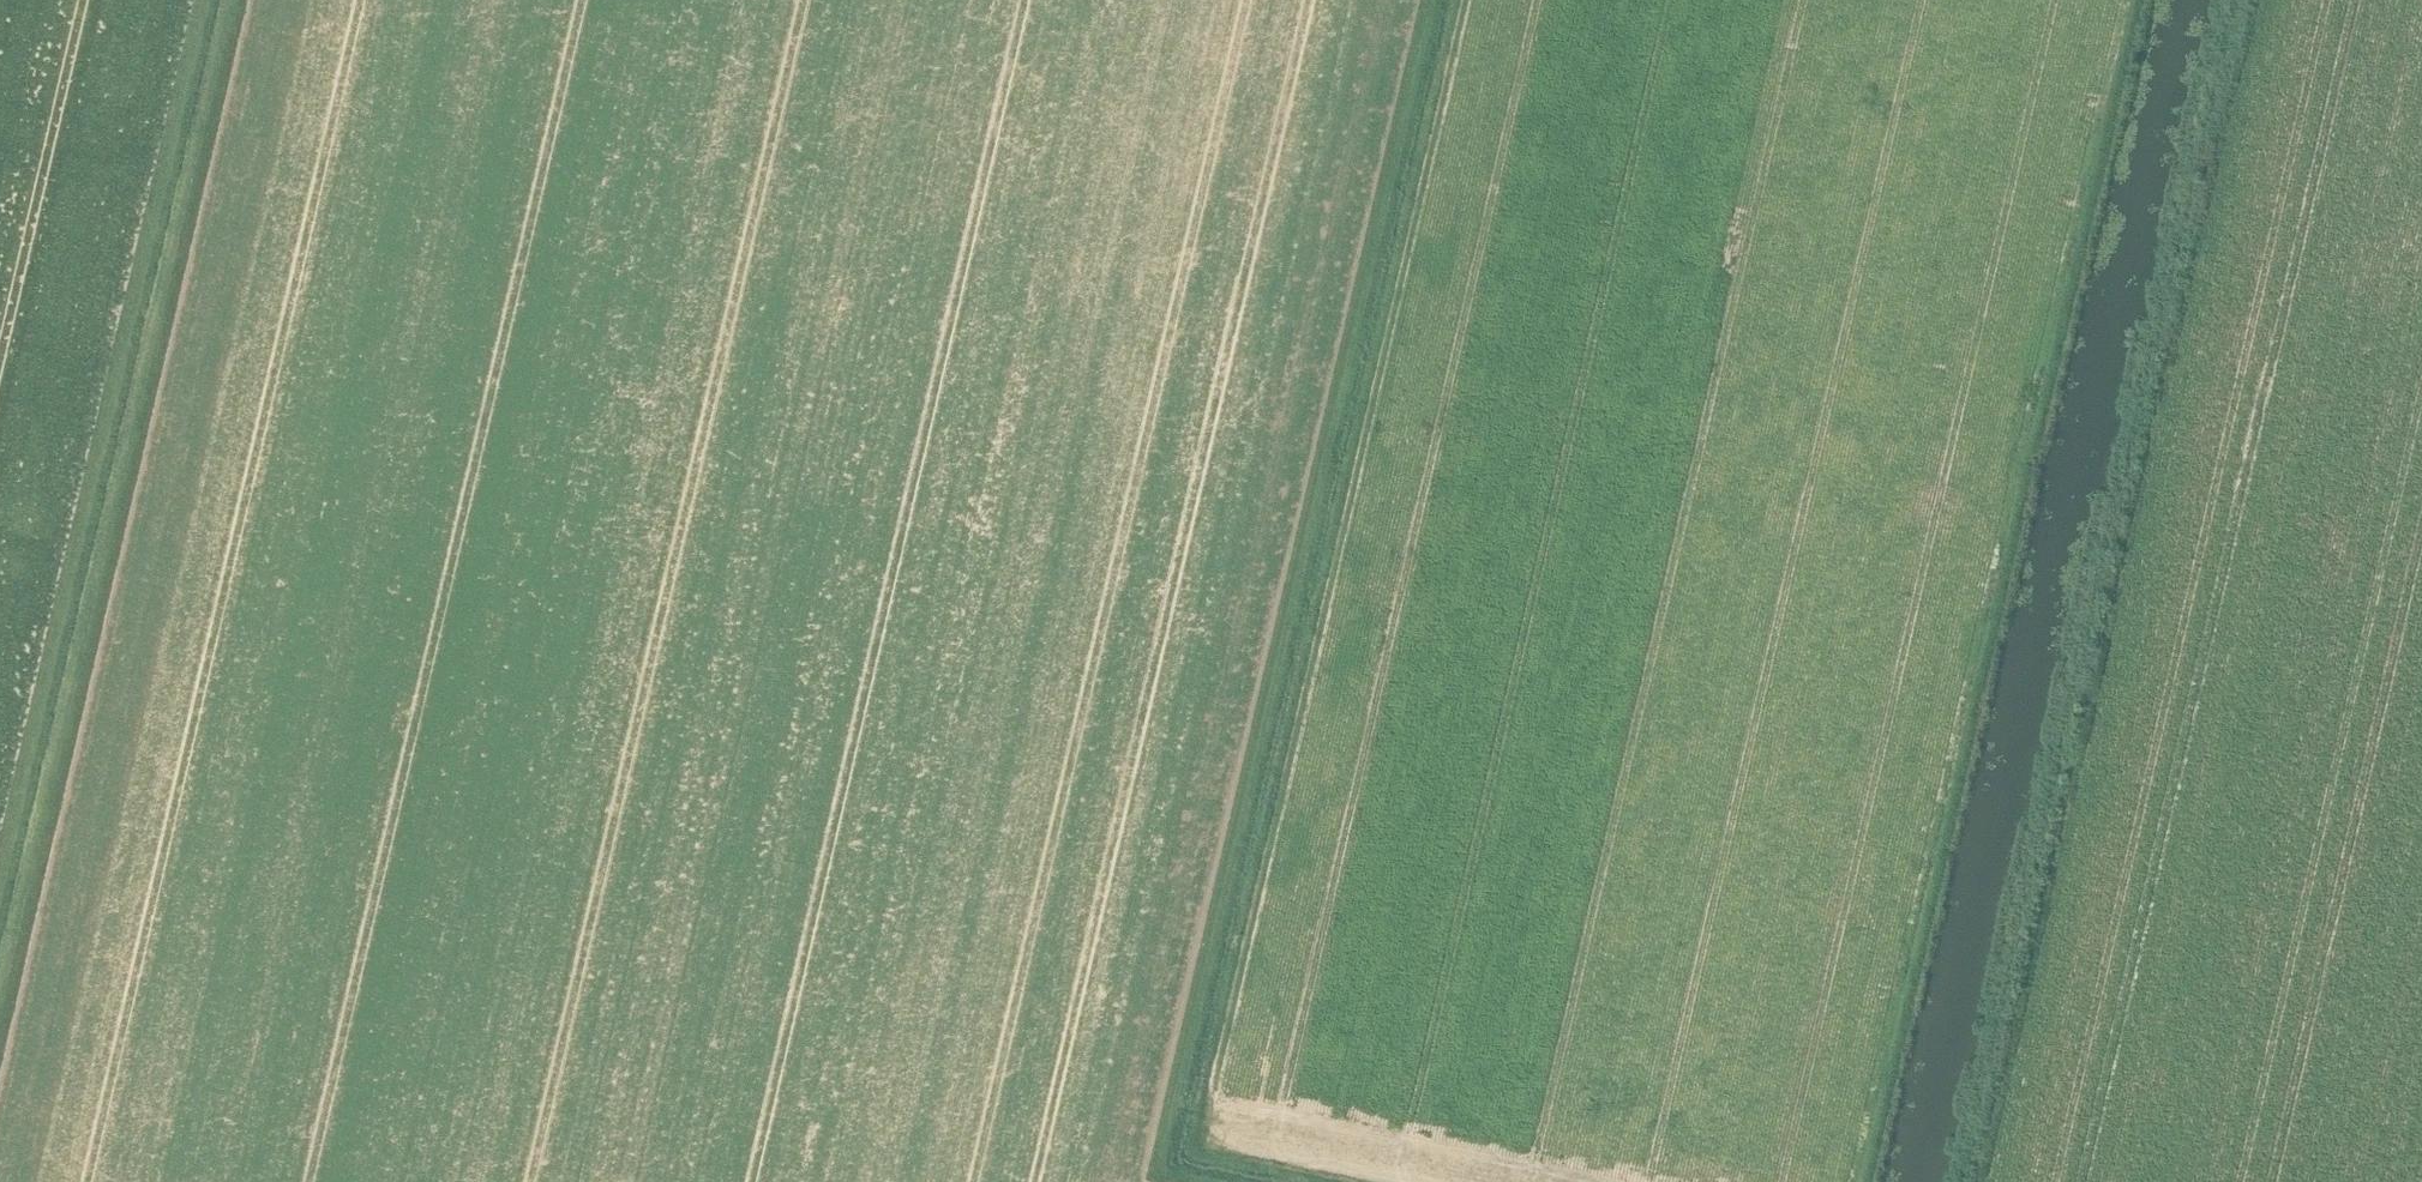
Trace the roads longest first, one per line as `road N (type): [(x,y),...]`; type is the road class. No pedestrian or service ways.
road 1 (track): [(1994,1181),(2268,0)]

